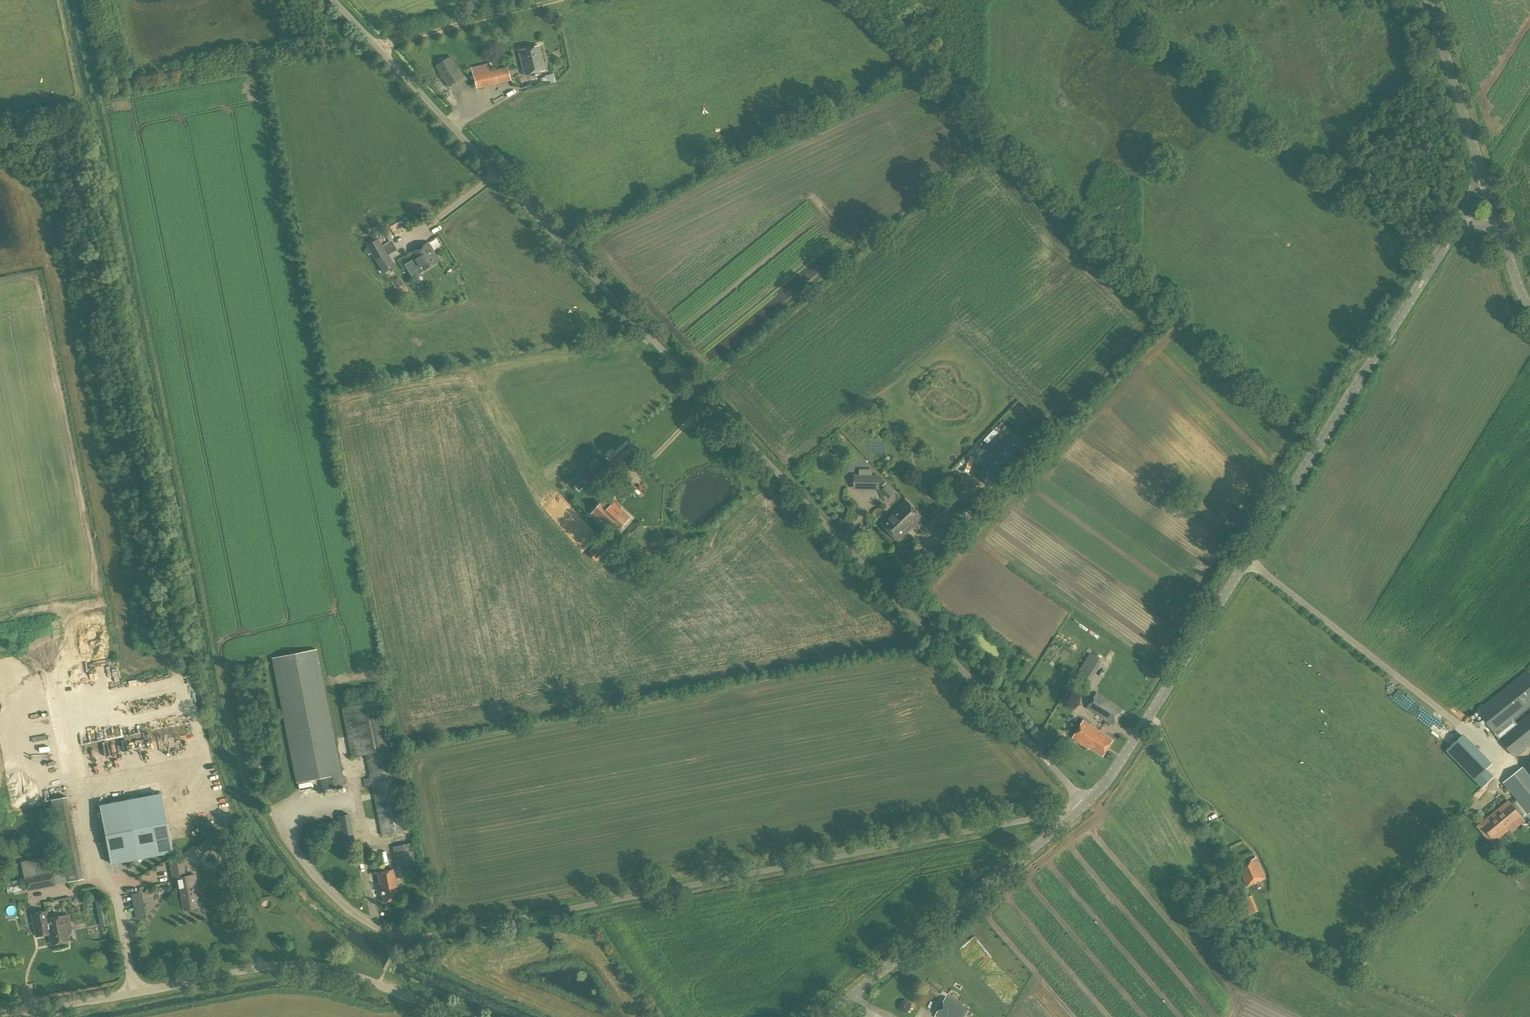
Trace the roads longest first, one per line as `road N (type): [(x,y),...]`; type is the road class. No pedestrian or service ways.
road 1 (unclassified): [(1087,805),(335,0)]
road 2 (unclassified): [(1070,820),(1042,815),(415,938),(376,929),(330,892),(275,817)]
road 3 (tertiary): [(1087,805),(1457,226)]
road 4 (unclassified): [(3,1016),(266,968),(309,967),(377,985)]
road 5 (tertiary): [(827,1016),(1070,820)]
road 6 (track): [(377,46),(563,0)]
road 7 (tertiary): [(1481,176),(1428,0)]

